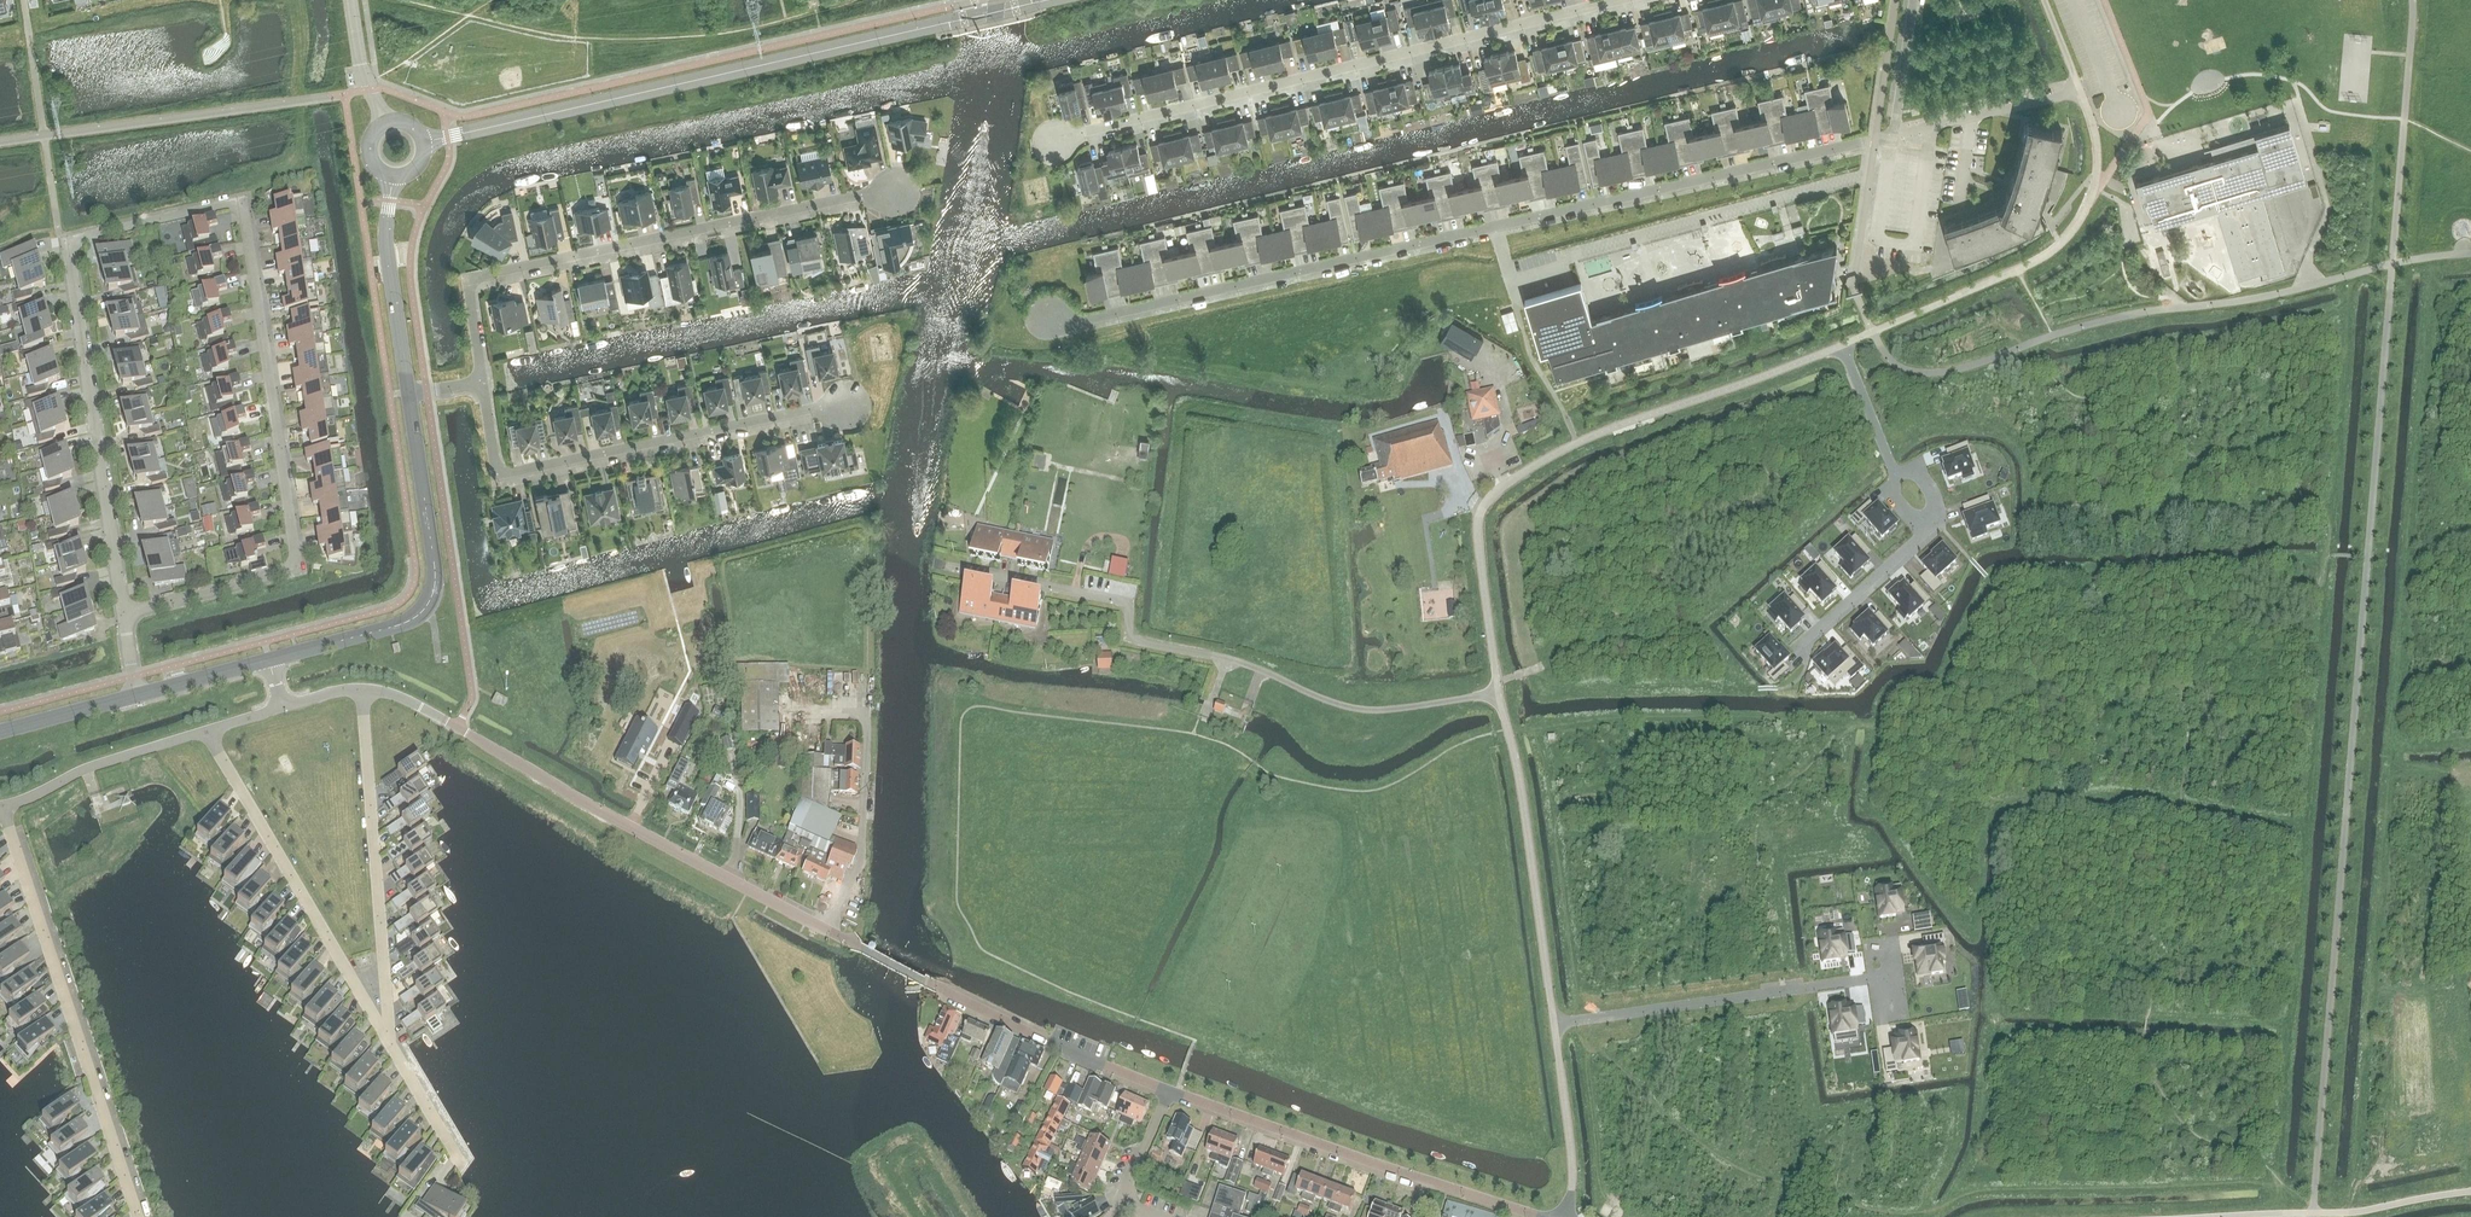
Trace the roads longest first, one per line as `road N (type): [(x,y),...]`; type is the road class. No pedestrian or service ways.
road 1 (residential): [(1894,135),(1079,322),(1049,315)]
road 2 (unclassified): [(1170,1090),(924,980),(420,706)]
road 3 (residential): [(123,612),(297,566),(242,200),(67,242)]
road 4 (tertiary): [(423,142),(1046,0)]
road 5 (residential): [(1498,693),(1350,707),(1240,662),(1128,638),(1130,603),(950,566)]
road 6 (unclassified): [(1498,693),(1477,536),(1481,507),(1496,488),(1597,433),(1841,345)]
road 7 (residential): [(1058,143),(1622,0)]
road 8 (residential): [(483,382),(467,279),(897,193)]
road 9 (residential): [(483,382),(497,476),(848,407)]
road 10 (residential): [(137,1216),(1,805)]
road 11 (unclassified): [(1542,1216),(1170,1090)]
road 12 (tertiary): [(269,659),(397,625),(430,600),(435,574),(408,393)]
road 13 (residential): [(67,242),(123,612)]
road 14 (residential): [(205,730),(390,1045)]
road 15 (residential): [(361,688),(390,1045)]
road 16 (residential): [(1554,1023),(1886,976)]
road 17 (unclassified): [(1554,1023),(1520,782),(1498,693)]
road 18 (unclassified): [(2044,0),(2080,92),(1894,135)]
road 19 (unclassified): [(2206,1216),(2352,1211),(2470,1191)]
road 20 (tertiary): [(408,393),(386,245),(393,177)]
road 21 (unclassified): [(1,805),(205,730)]
road 22 (unclassified): [(1565,1216),(1572,1163),(1554,1023)]
road 23 (residential): [(1803,645),(1926,536),(1929,517)]
road 24 (residential): [(1157,1216),(1121,1202),(1170,1090)]
road 25 (residential): [(1898,475),(1841,345)]
road 26 (tertiary): [(0,731),(137,694)]
road 27 (residential): [(390,1045),(461,1165)]
road 28 (tertiary): [(137,694),(269,659)]
road 29 (unclassified): [(1894,135),(1914,0)]
road 30 (unclassified): [(386,124),(360,63),(350,0)]

